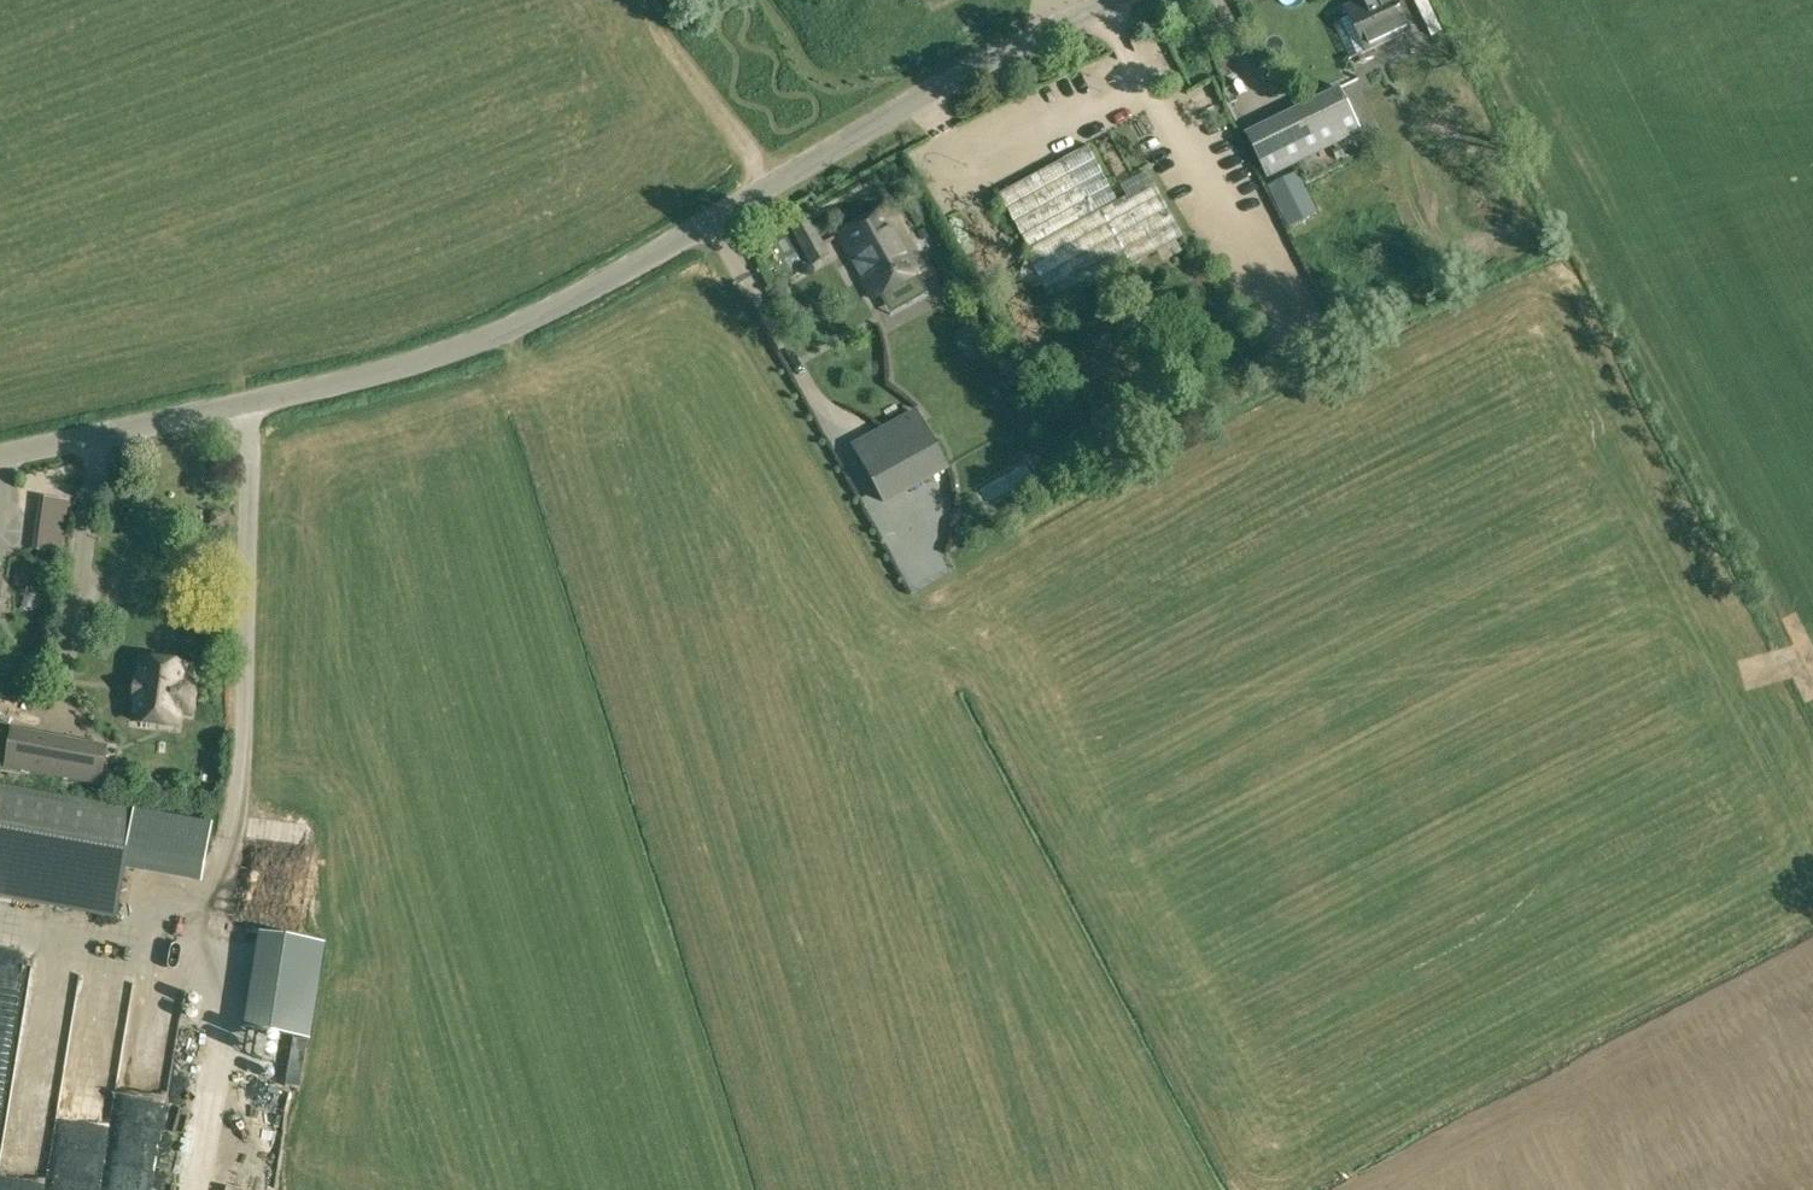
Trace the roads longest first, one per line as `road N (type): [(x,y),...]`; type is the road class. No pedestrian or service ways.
road 1 (unclassified): [(0,456),(361,376),(478,340),(578,294),(950,81),(1113,0)]

